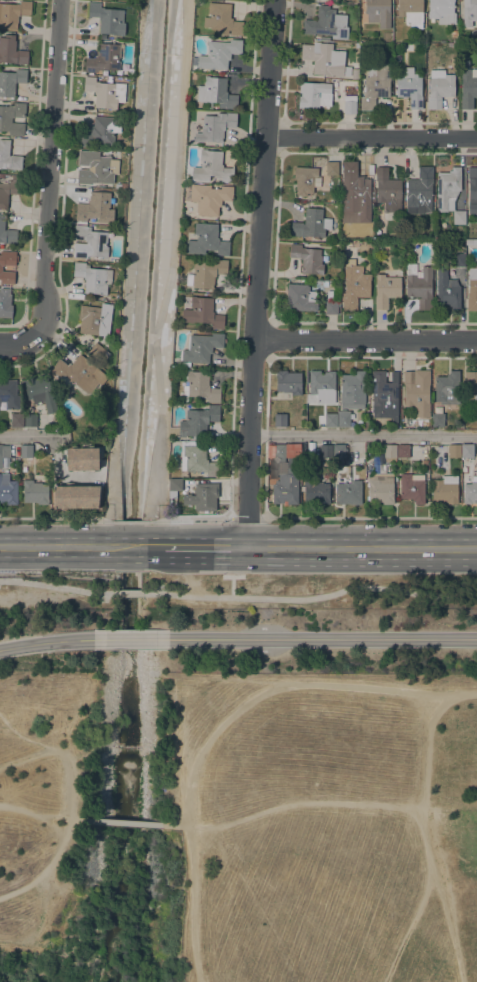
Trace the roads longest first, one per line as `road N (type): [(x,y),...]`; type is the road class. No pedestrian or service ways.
road 1 (residential): [(248,548),(273,0)]
road 2 (residential): [(36,334),(60,0)]
road 3 (primary): [(476,548),(248,548)]
road 4 (residential): [(476,340),(253,339)]
road 5 (residential): [(476,138),(264,137)]

